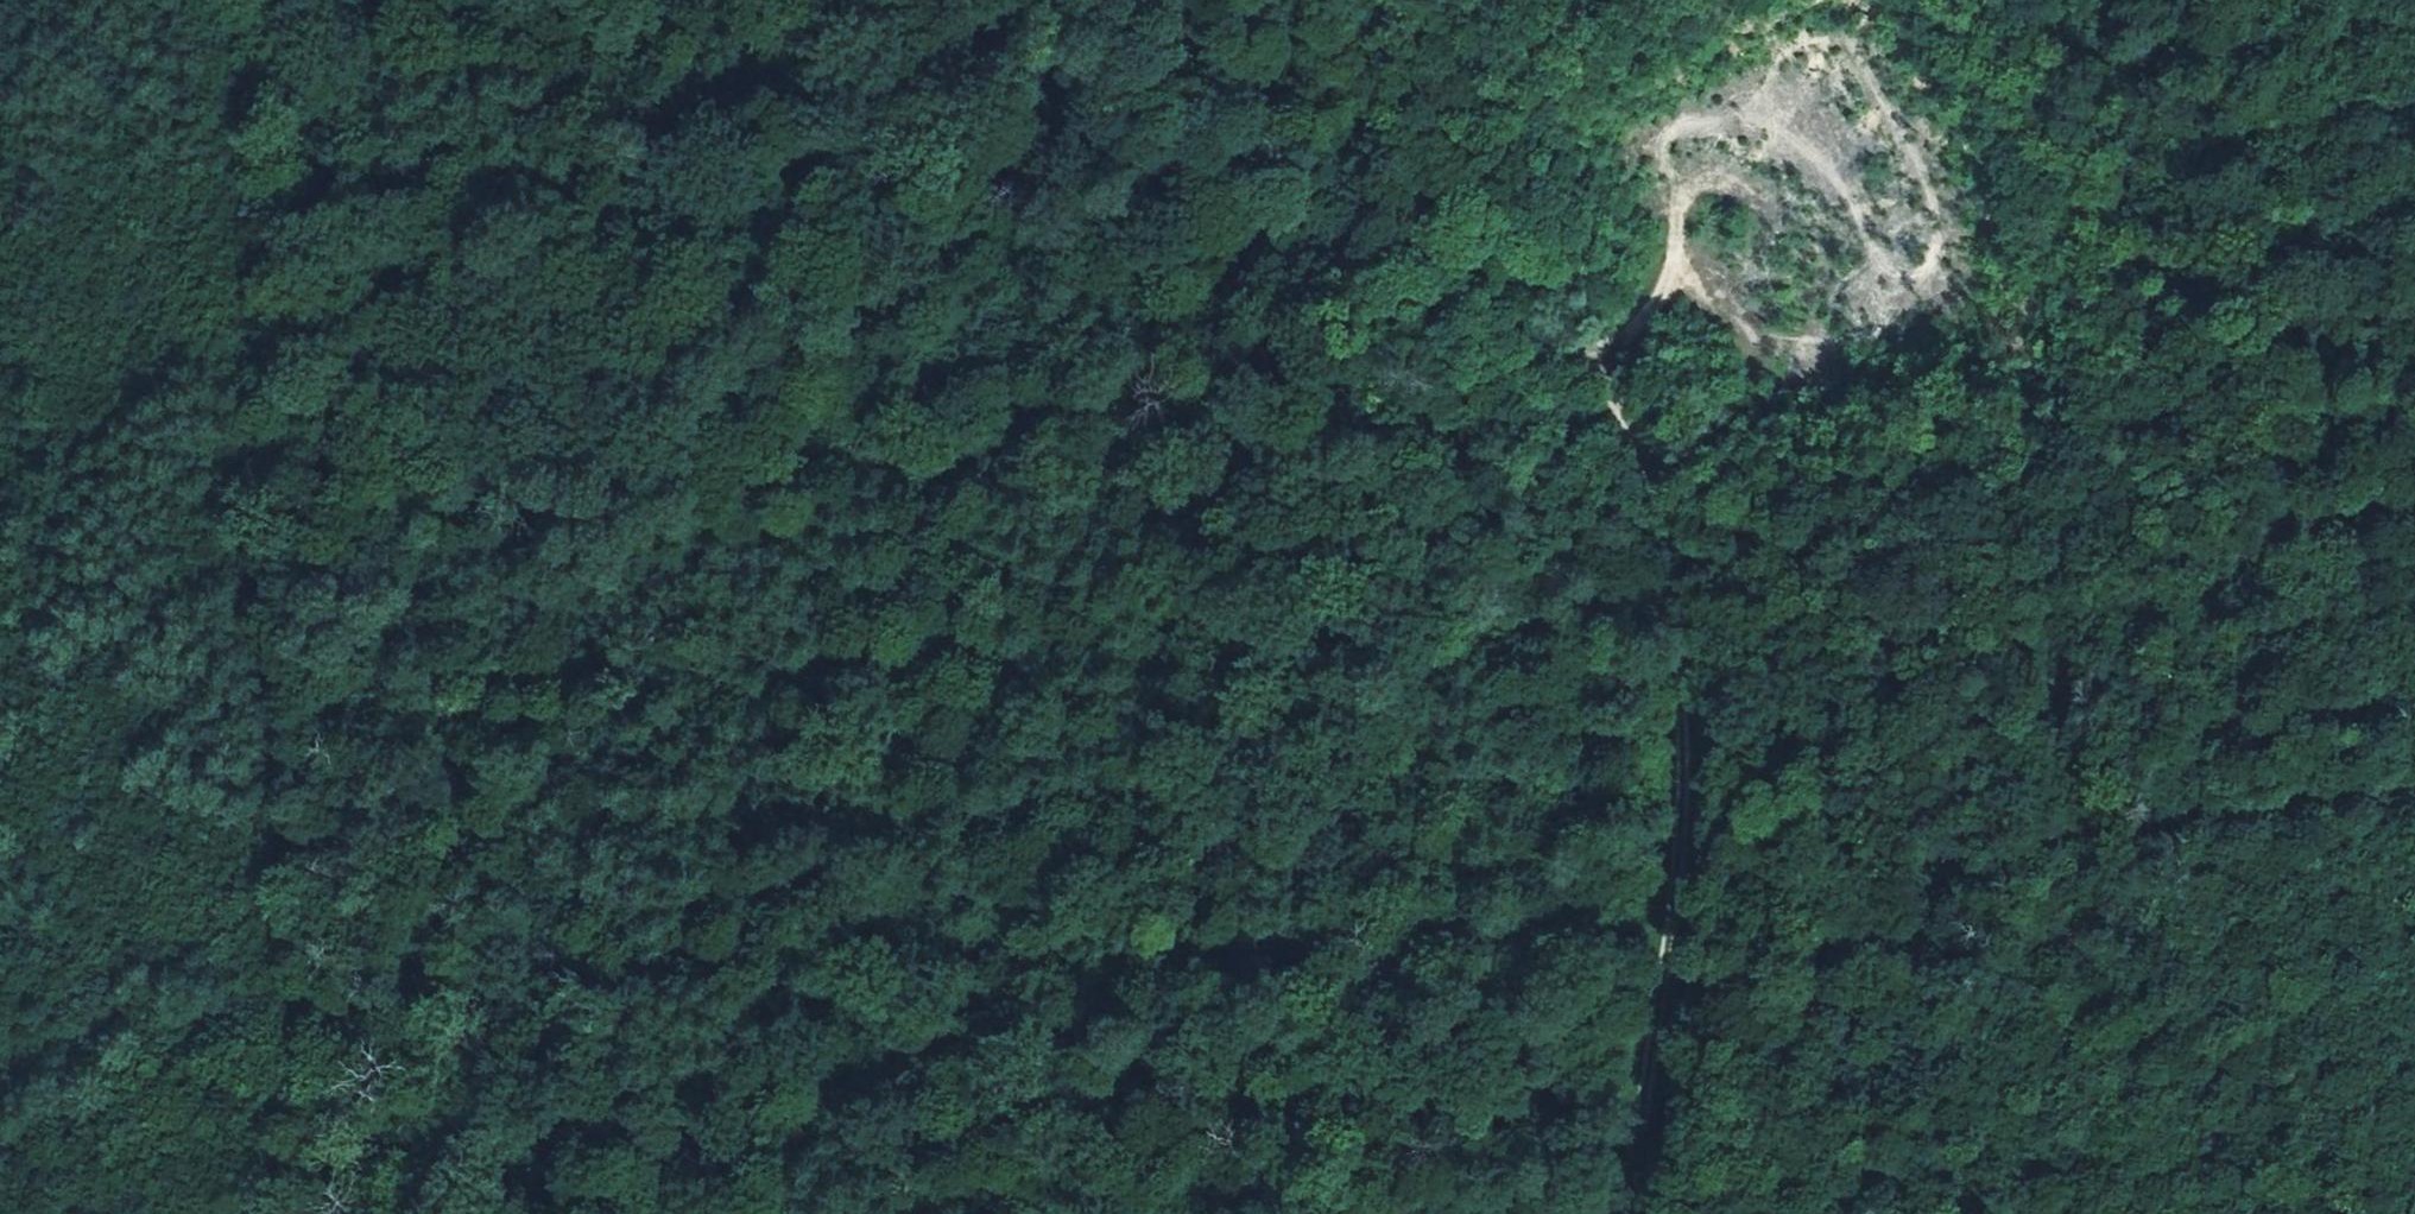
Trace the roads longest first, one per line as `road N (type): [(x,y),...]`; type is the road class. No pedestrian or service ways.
road 1 (track): [(1630,1213),(1680,864),(1674,589),(1658,497),(1577,374),(1507,303),(1133,0)]
road 2 (track): [(2414,89),(2137,183),(2011,191)]

